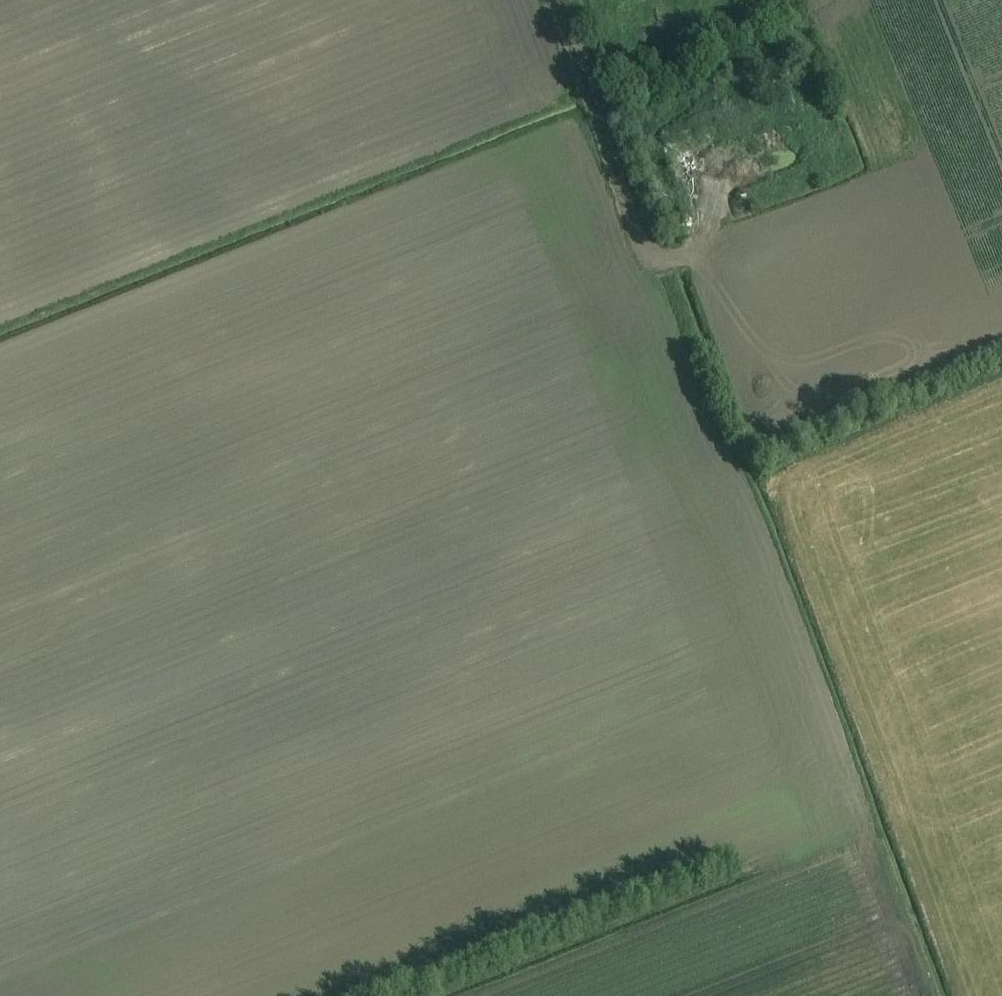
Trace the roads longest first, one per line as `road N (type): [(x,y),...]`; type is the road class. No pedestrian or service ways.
road 1 (track): [(706,224),(685,257),(645,246),(555,0)]

